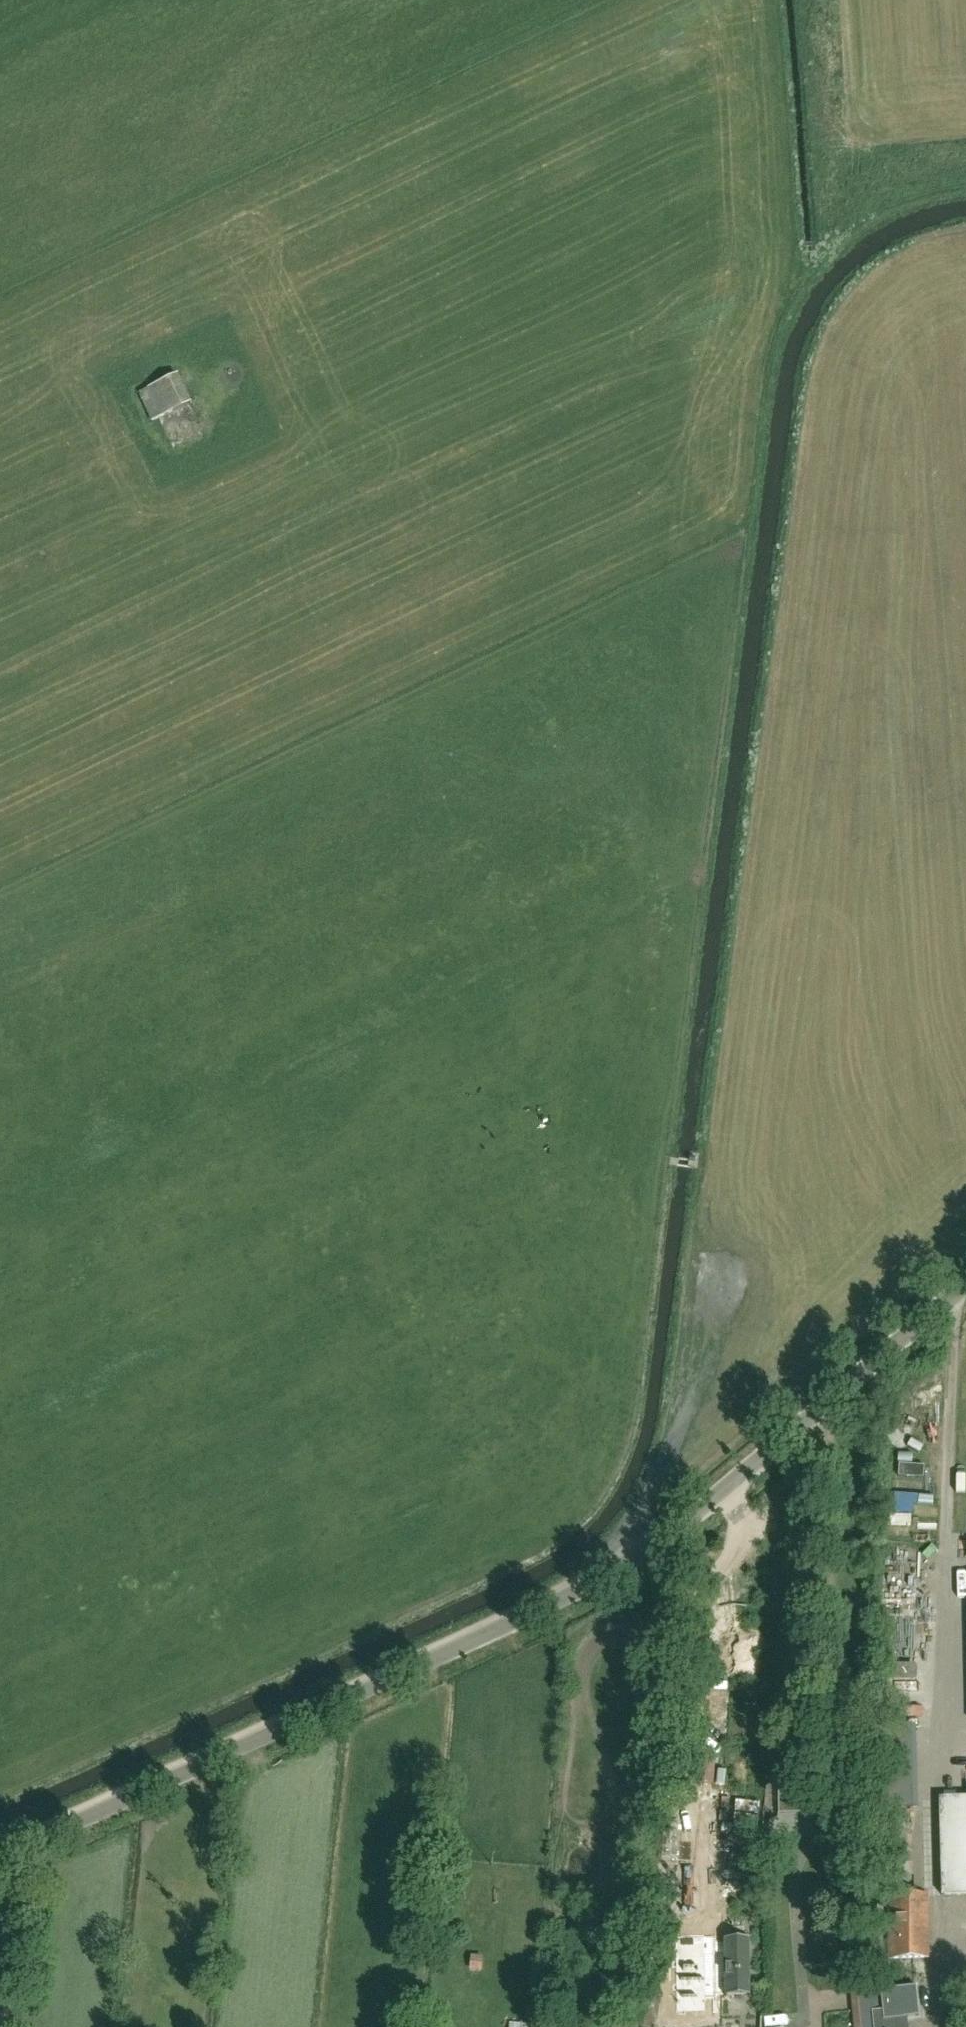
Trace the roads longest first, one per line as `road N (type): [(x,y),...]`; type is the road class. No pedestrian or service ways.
road 1 (unclassified): [(0,1855),(617,1573),(965,1285)]

